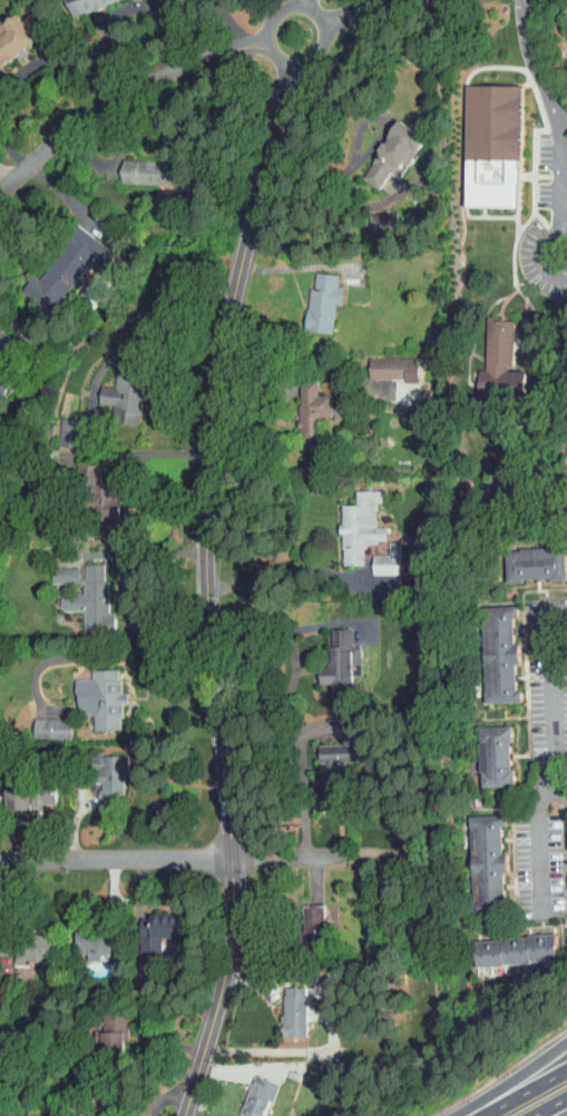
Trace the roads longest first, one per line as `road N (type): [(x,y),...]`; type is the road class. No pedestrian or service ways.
road 1 (tertiary): [(185,1115),(217,1002),(233,907),(214,614),(219,412),(237,274),(289,63)]
road 2 (residential): [(432,855),(0,858)]
road 3 (residential): [(264,40),(147,81),(89,116),(0,199)]
road 4 (residential): [(544,890),(542,825),(555,765),(553,650),(566,650)]
road 5 (tertiary): [(317,14),(292,3),(273,11),(264,40),(274,57),(311,59),(323,42),(317,14)]
road 6 (motorway): [(566,1041),(453,1115)]

